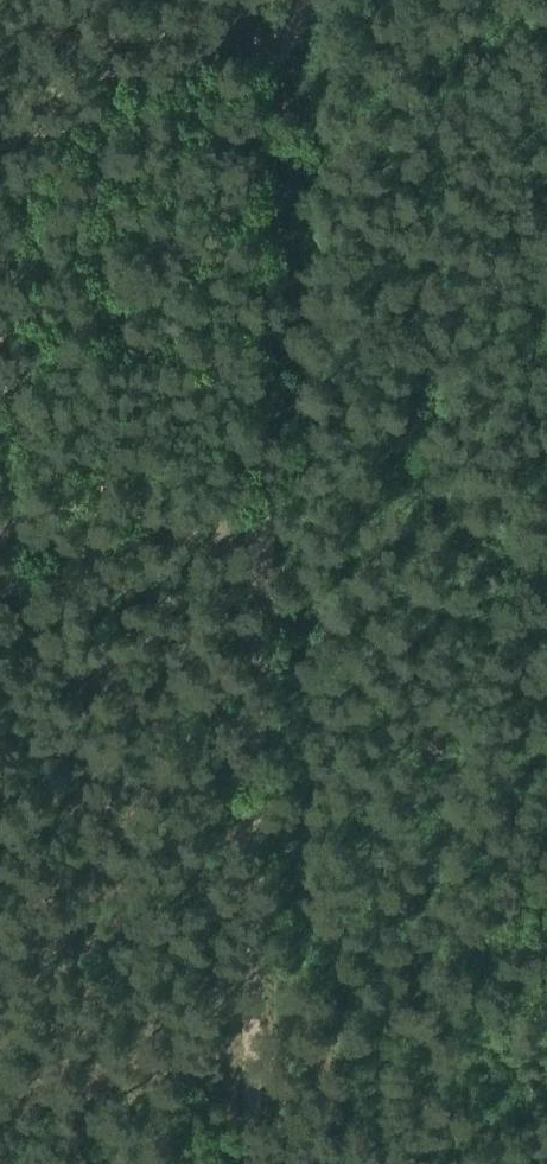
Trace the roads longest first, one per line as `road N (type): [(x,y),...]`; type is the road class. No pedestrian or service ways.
road 1 (track): [(298,0),(264,98),(270,482),(257,515),(256,1163)]
road 2 (track): [(0,160),(158,65),(248,33),(289,36)]
road 3 (track): [(256,1056),(0,1102)]
road 4 (track): [(0,535),(257,515)]

